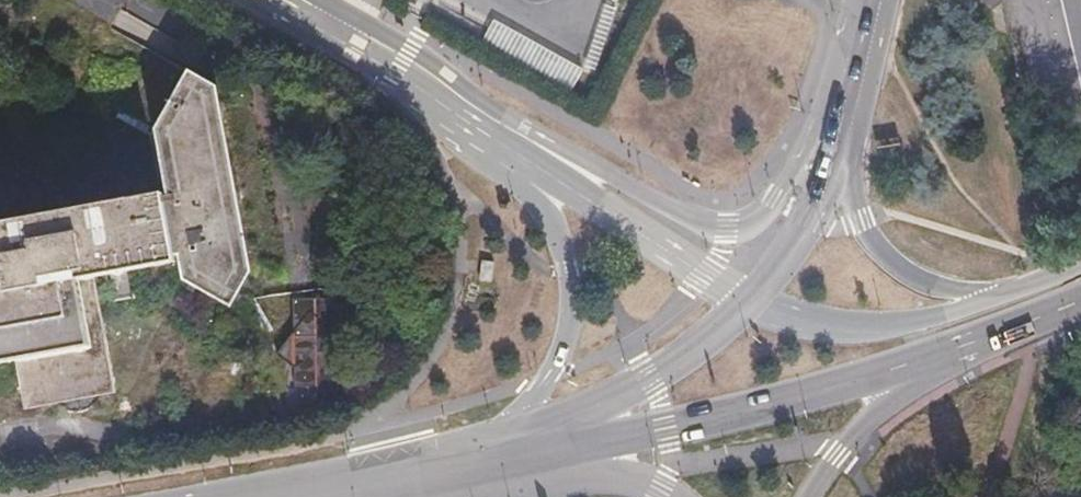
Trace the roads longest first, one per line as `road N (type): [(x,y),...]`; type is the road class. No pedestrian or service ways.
road 1 (secondary): [(1080,300),(921,363),(565,450)]
road 2 (secondary): [(860,0),(785,184),(759,223),(744,230),(694,223),(526,143)]
road 3 (tertiary): [(479,110),(548,226),(560,272),(560,336),(504,462)]
road 4 (tertiary): [(526,143),(691,269),(746,299)]
road 5 (secondary): [(746,299),(868,324),(941,317),(997,300)]
road 6 (secondary): [(835,153),(858,222),(880,252),(920,280),(997,300)]
road 7 (secondary): [(746,299),(565,450)]
road 8 (tertiary): [(303,0),(441,76),(479,110)]
road 9 (secondary): [(504,462),(323,496)]
road 10 (secondary): [(835,153),(791,237),(746,299)]
road 11 (secondary): [(866,0),(835,153)]

